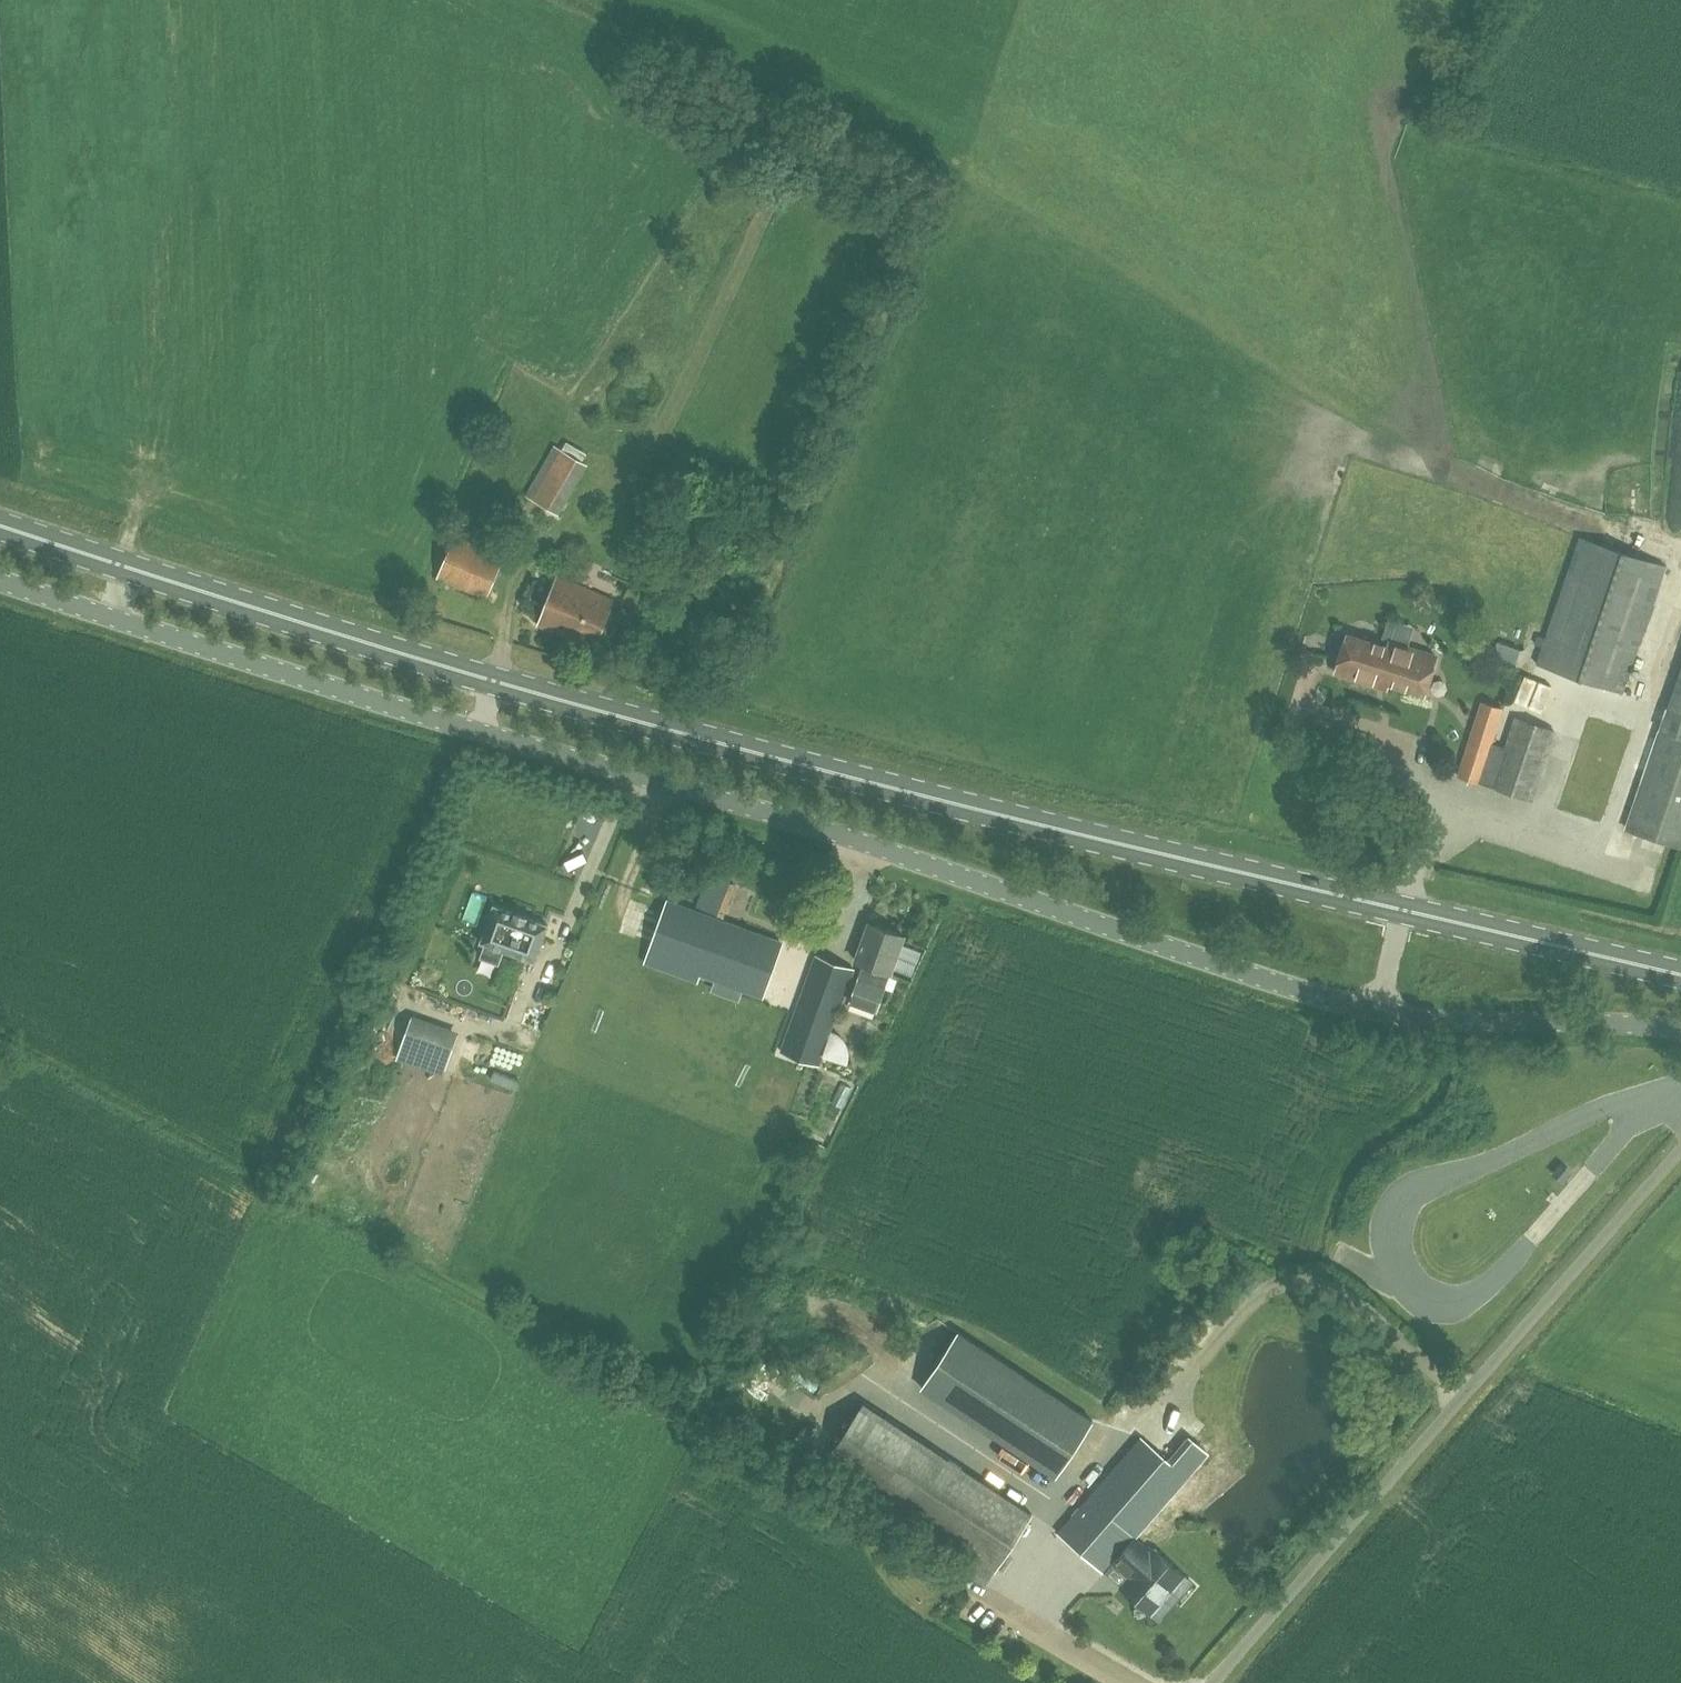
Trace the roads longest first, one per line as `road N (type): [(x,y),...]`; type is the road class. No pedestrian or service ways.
road 1 (unclassified): [(1680,1029),(1382,1017),(716,795),(483,731)]
road 2 (primary): [(1680,973),(498,681)]
road 3 (unclassified): [(1223,1682),(1680,1148)]
road 4 (primary): [(498,681),(0,520)]
road 5 (unclassified): [(483,731),(0,583)]

